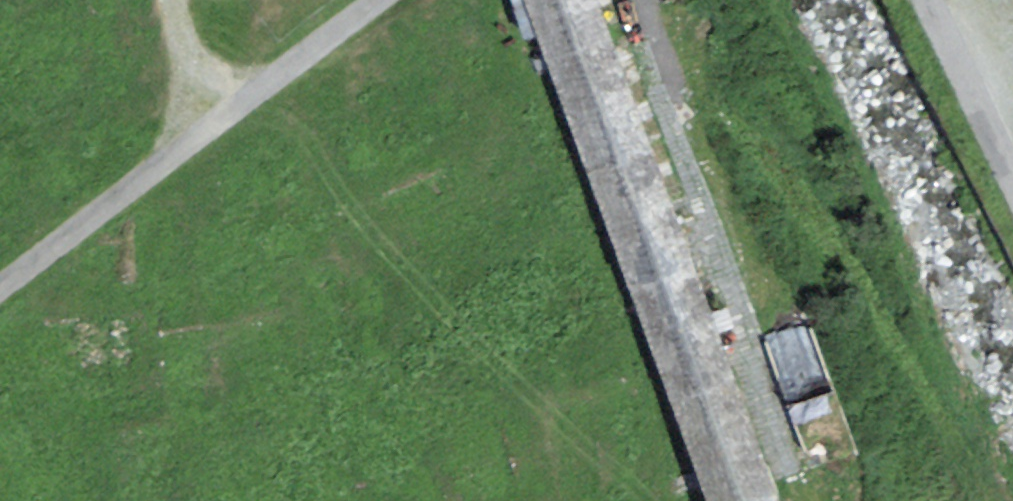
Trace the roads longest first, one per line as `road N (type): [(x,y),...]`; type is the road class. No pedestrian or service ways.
road 1 (track): [(675,96),(731,102),(790,158),(993,500)]
road 2 (track): [(409,0),(191,136),(0,285)]
road 3 (track): [(645,0),(788,452)]
road 4 (track): [(191,136),(182,0)]

